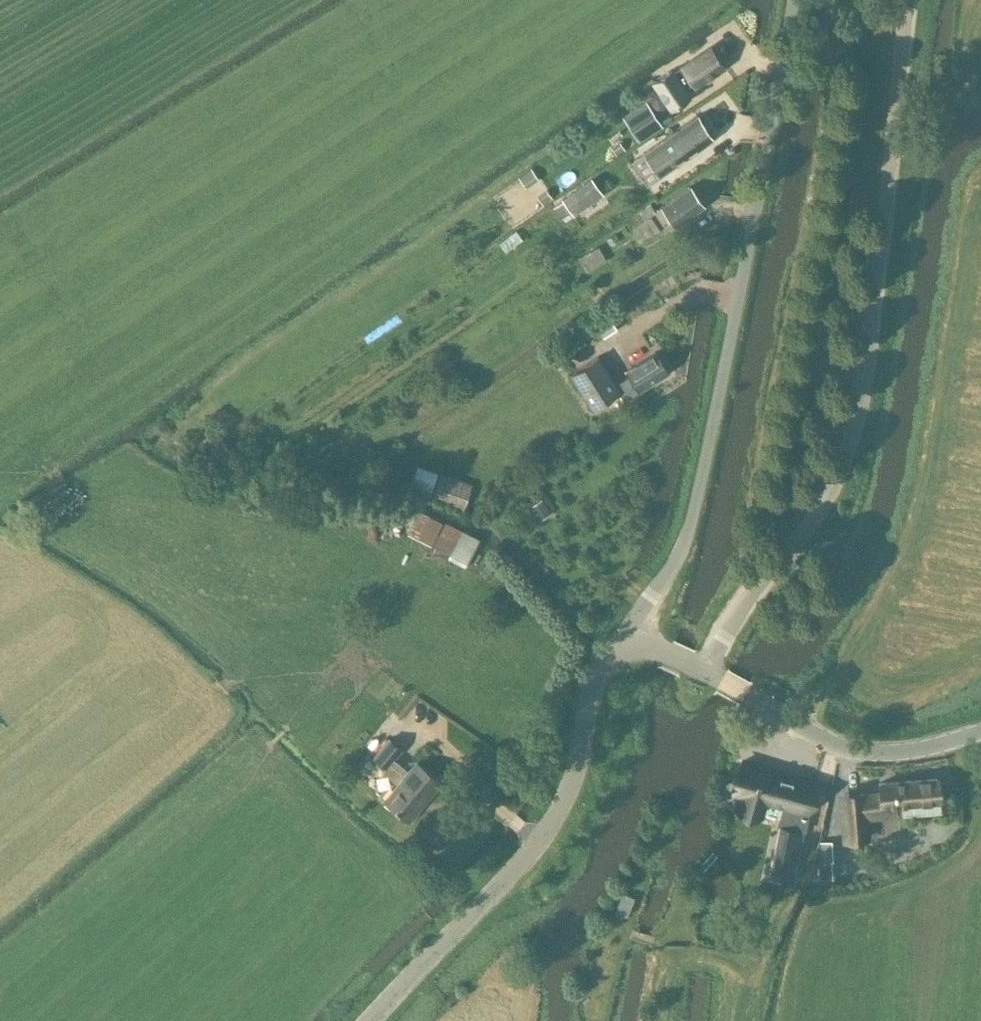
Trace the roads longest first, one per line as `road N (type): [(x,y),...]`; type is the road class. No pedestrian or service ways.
road 1 (unclassified): [(703,671),(839,476),(857,399),(905,0)]
road 2 (unclassified): [(626,637),(693,513),(790,0)]
road 3 (unclassified): [(375,1020),(540,840),(571,787),(599,672),(626,637)]
road 4 (unclassified): [(980,733),(912,751),(859,752),(828,743),(703,671)]

